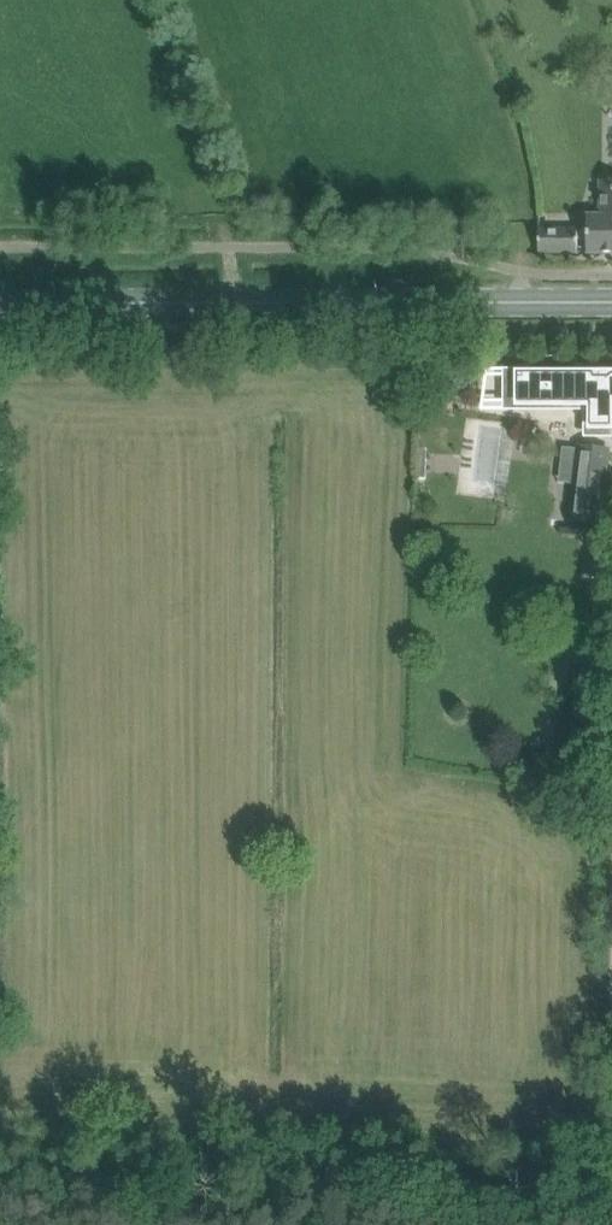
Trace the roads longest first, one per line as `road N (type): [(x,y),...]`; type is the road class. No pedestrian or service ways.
road 1 (tertiary): [(611,304),(0,303)]

